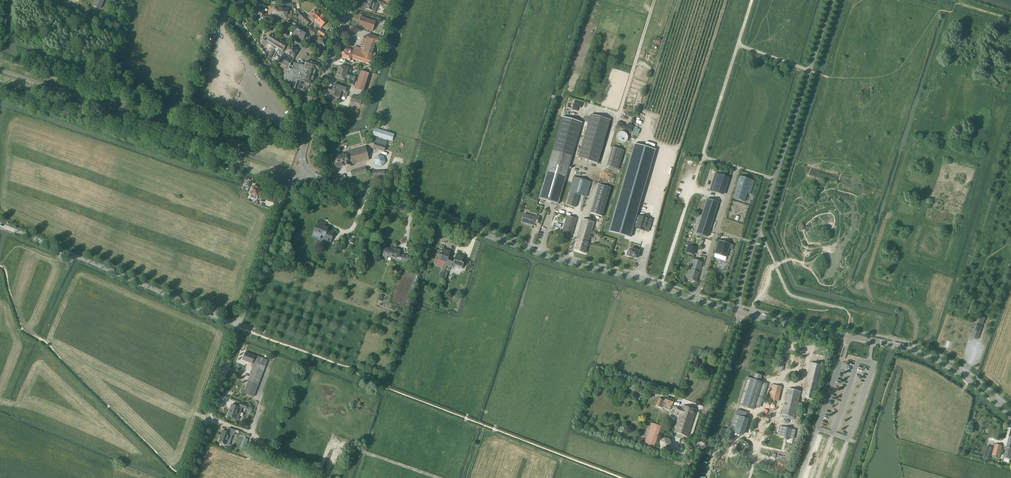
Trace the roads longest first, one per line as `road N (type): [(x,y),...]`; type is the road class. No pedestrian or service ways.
road 1 (tertiary): [(741,313),(307,172)]
road 2 (unclassified): [(188,477),(285,194),(307,172)]
road 3 (track): [(661,282),(752,0)]
road 4 (tertiary): [(1010,416),(917,352),(741,313)]
road 5 (track): [(654,0),(567,262)]
road 6 (track): [(439,477),(333,442),(321,468),(207,419)]
road 7 (track): [(467,166),(523,0)]
road 8 (unclassified): [(686,477),(741,313)]

